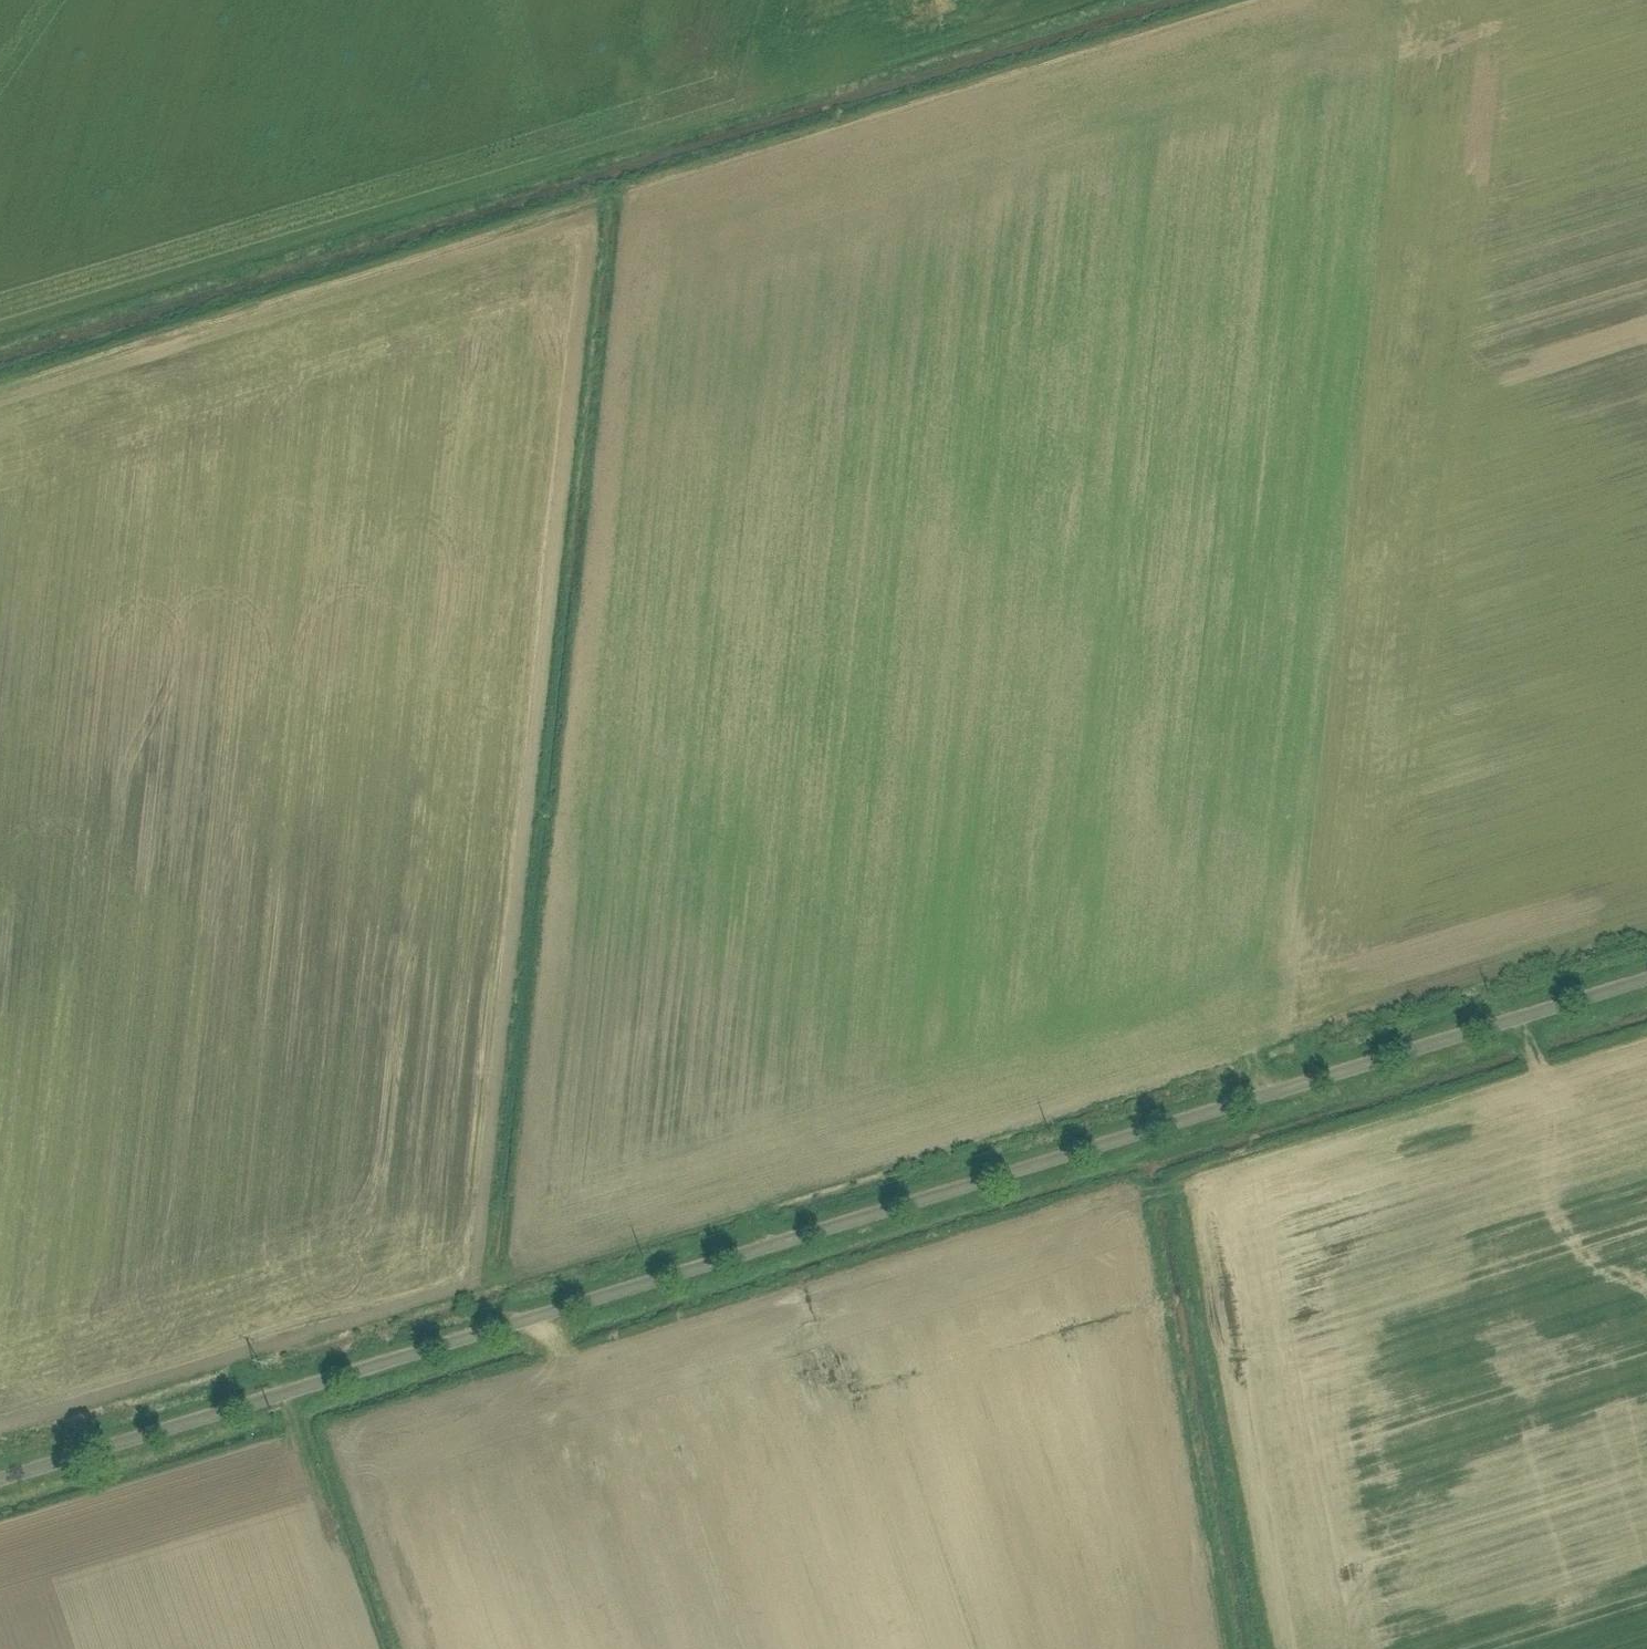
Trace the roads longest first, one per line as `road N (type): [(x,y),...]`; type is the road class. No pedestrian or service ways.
road 1 (unclassified): [(0,1482),(1646,982)]

